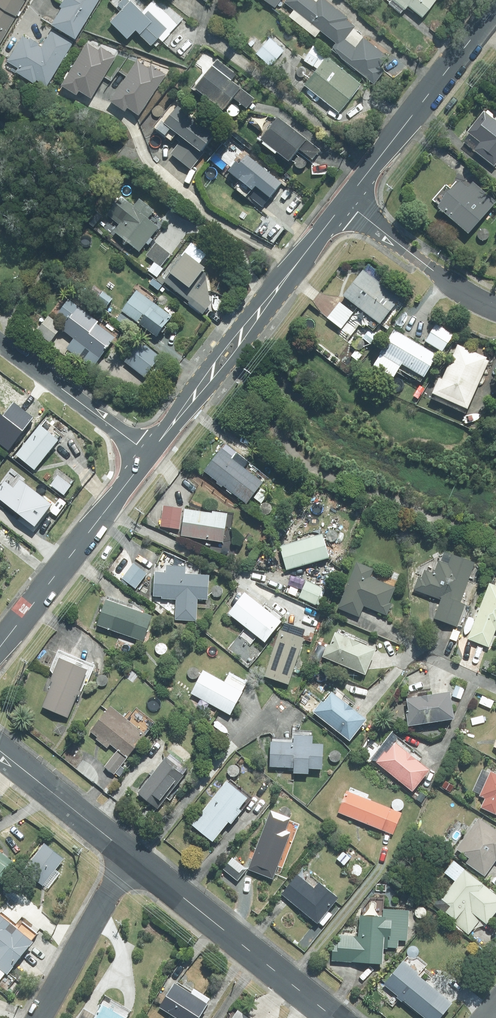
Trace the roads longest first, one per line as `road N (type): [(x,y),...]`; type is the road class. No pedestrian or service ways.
road 1 (residential): [(154,457),(347,201)]
road 2 (residential): [(134,851),(339,1017)]
road 3 (residential): [(0,652),(154,457)]
road 4 (residential): [(347,201),(495,10)]
road 5 (residential): [(39,1017),(134,851)]
road 6 (residential): [(0,347),(154,457)]
road 7 (residential): [(495,306),(452,284),(347,201)]
road 8 (residential): [(0,744),(134,851)]

